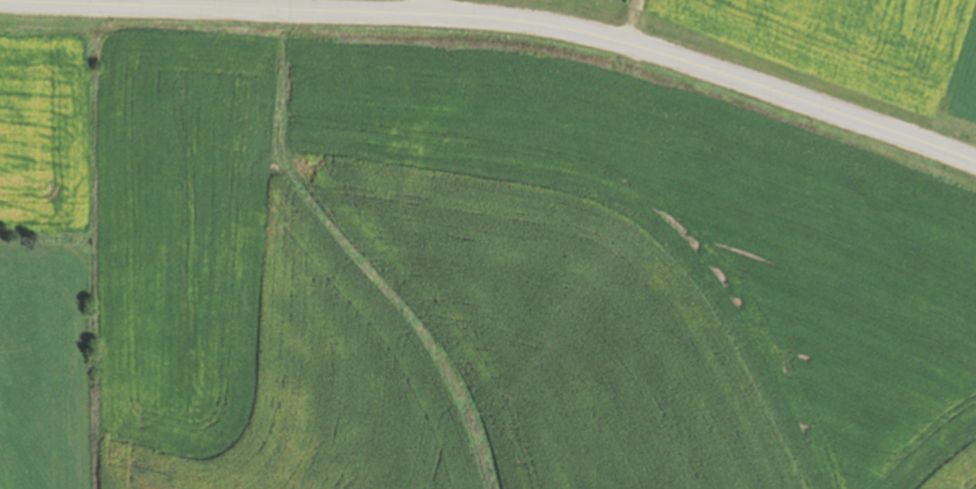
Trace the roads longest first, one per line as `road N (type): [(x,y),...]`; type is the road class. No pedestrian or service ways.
road 1 (primary): [(975,167),(678,63),(569,34),(486,21),(0,3)]

